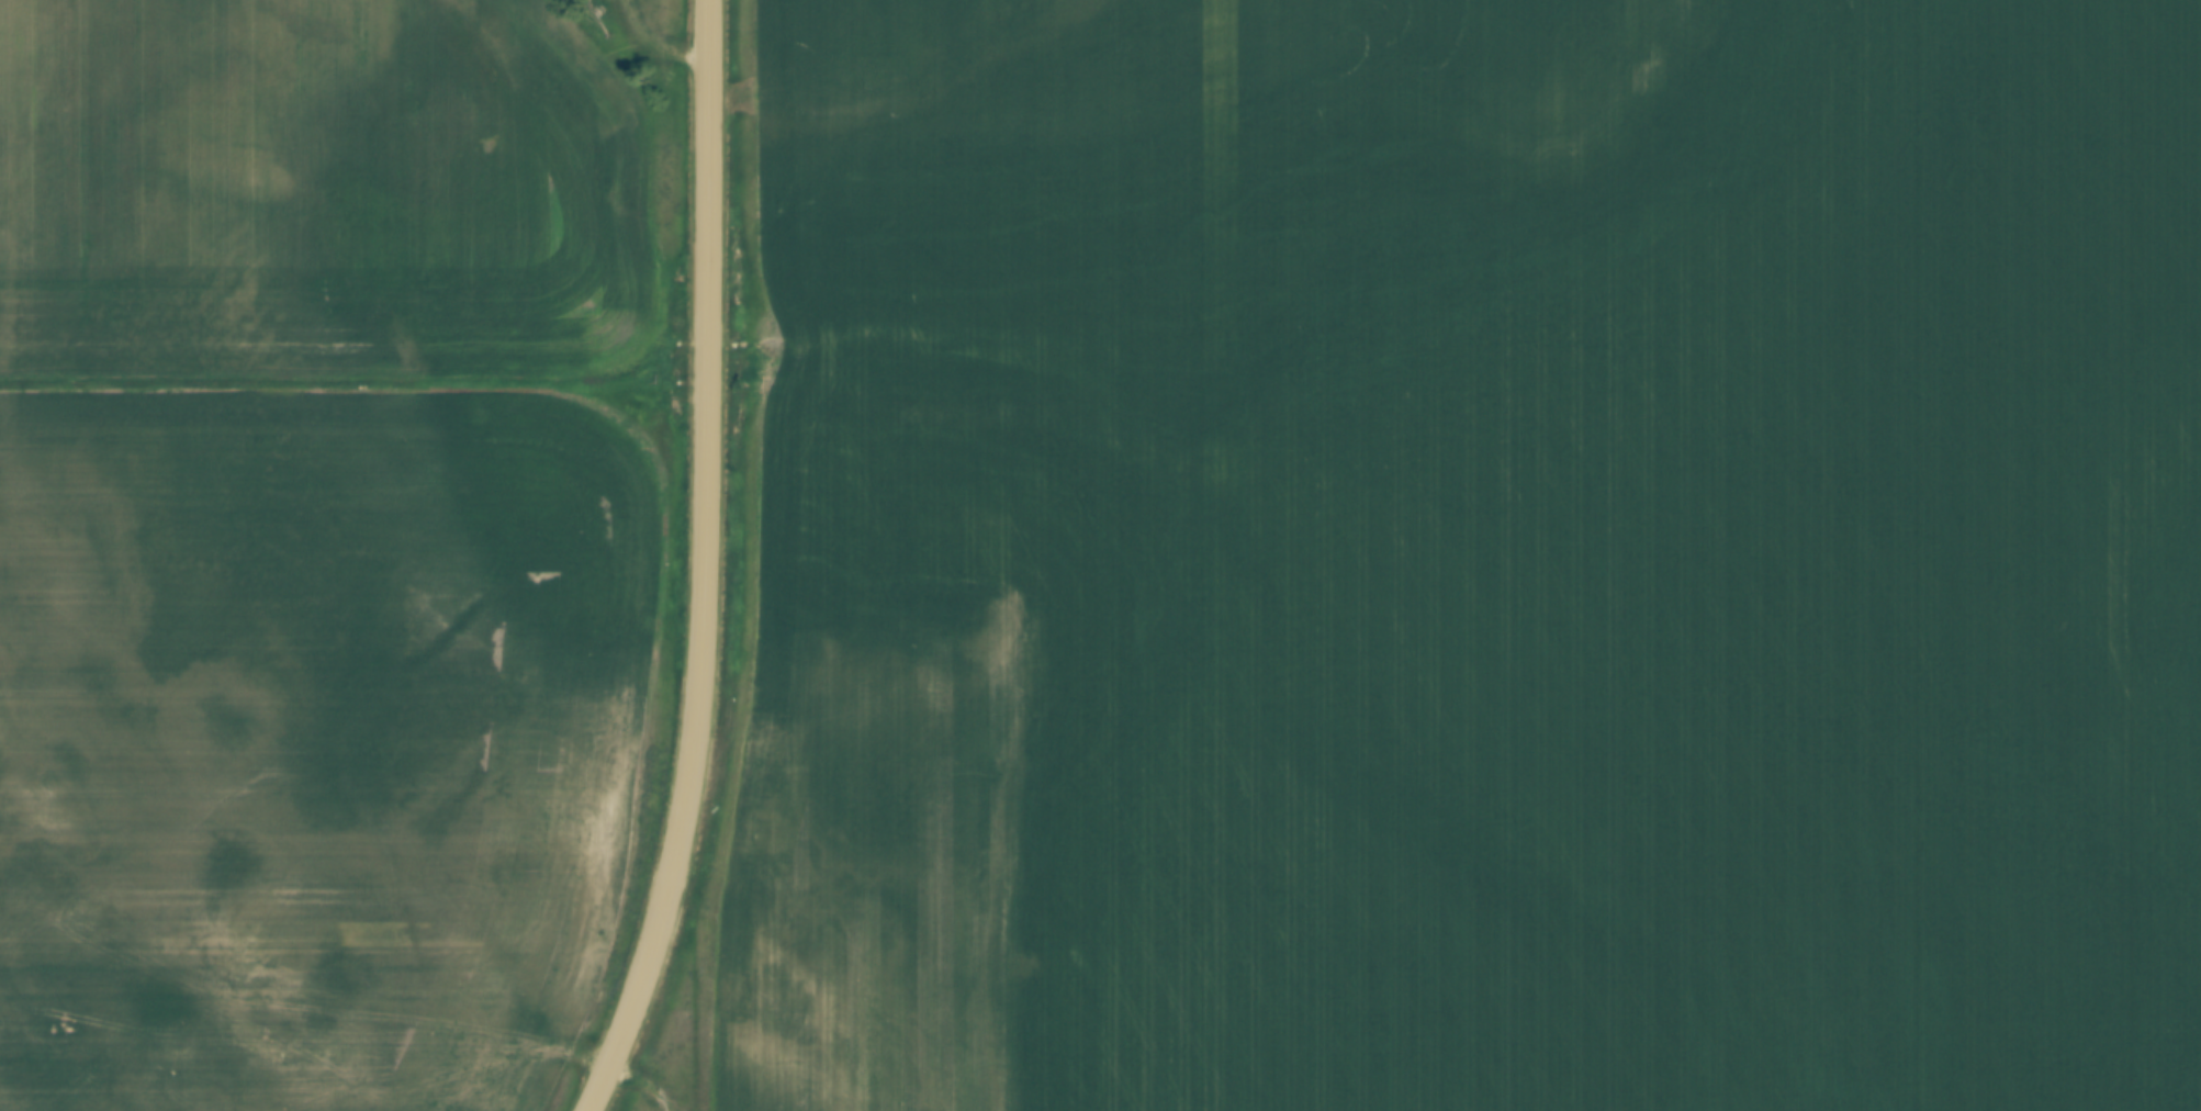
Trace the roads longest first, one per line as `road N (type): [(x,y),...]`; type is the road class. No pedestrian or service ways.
road 1 (tertiary): [(707,0),(708,445),(694,744),(653,946),(586,1110)]

